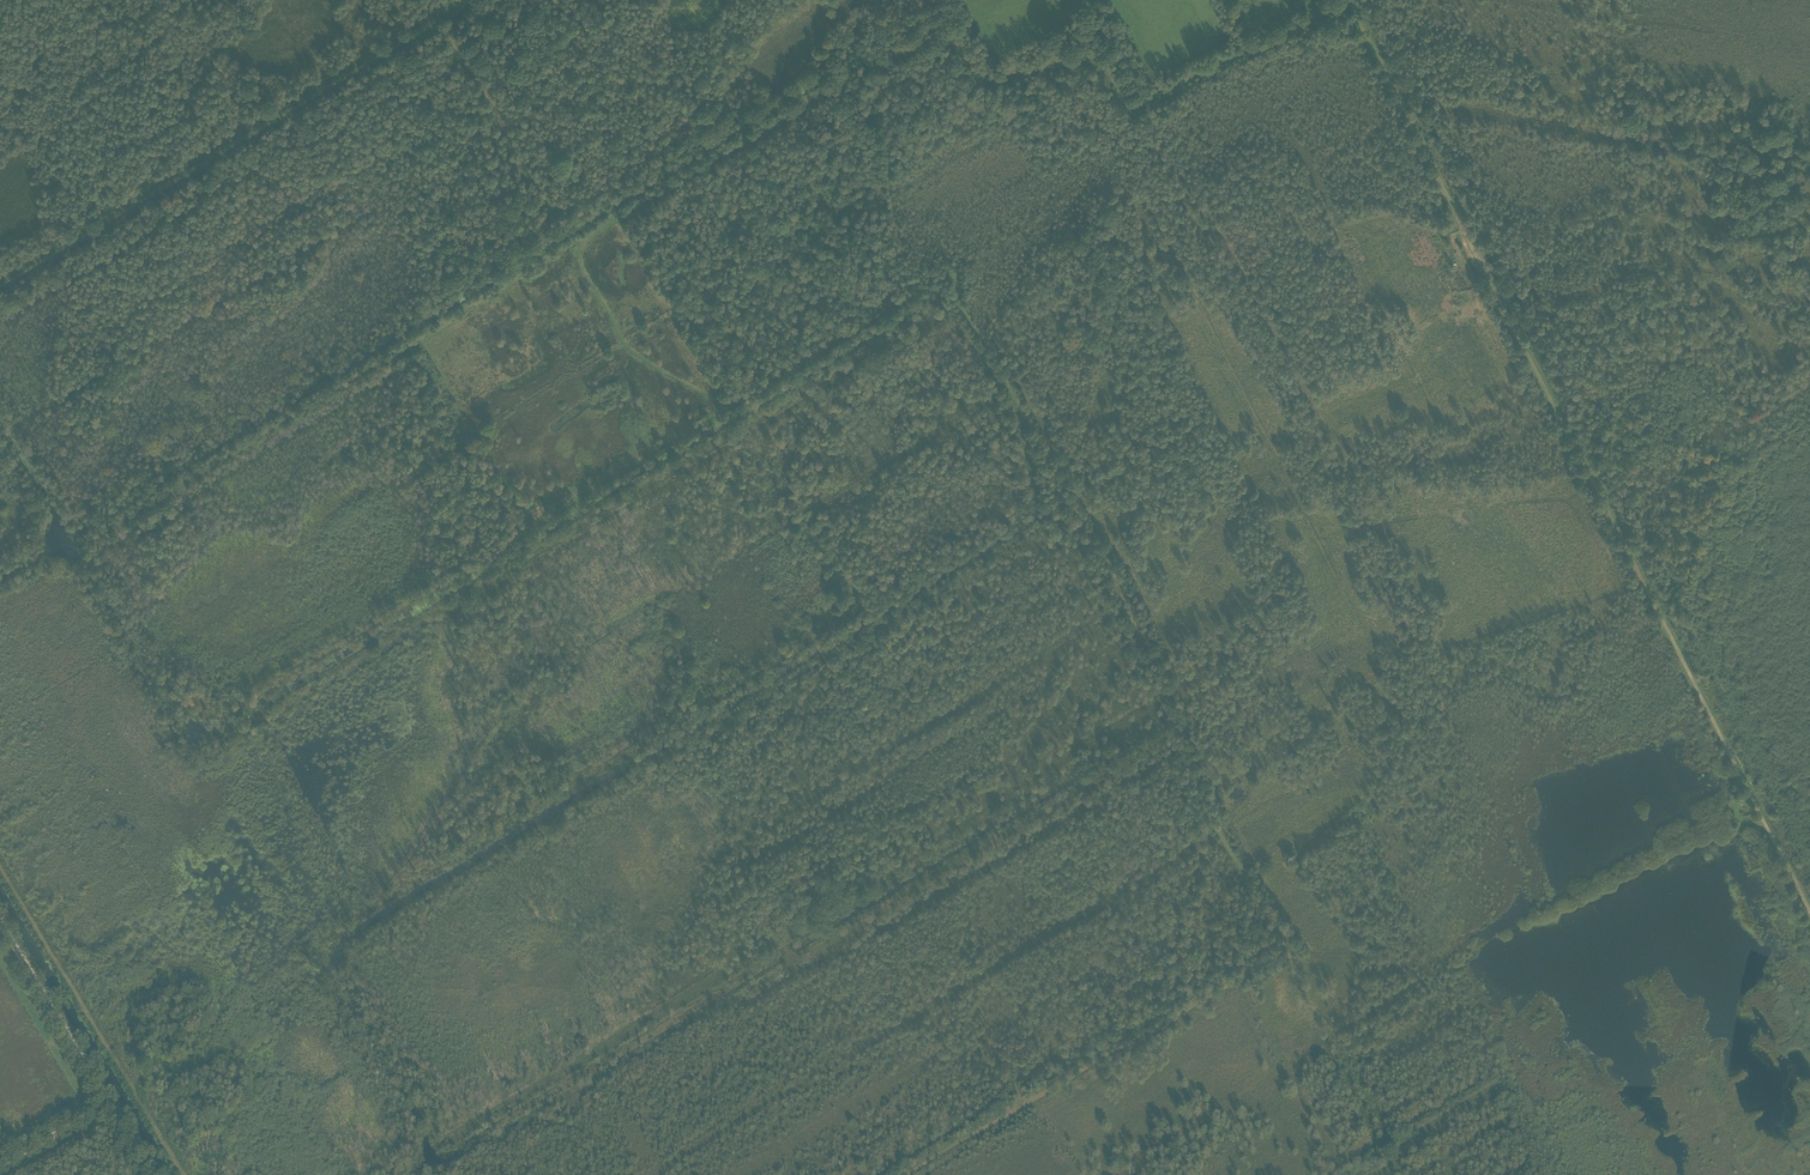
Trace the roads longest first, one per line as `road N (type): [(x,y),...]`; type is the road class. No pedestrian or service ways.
road 1 (track): [(1339,0),(1132,106),(1118,100),(1091,59),(988,81),(975,78),(947,37),(928,34),(599,230),(582,250),(583,270),(631,352),(738,405),(936,288),(955,286),(968,326),(1092,539),(1183,717),(1202,807),(1279,940),(1253,966),(909,1174)]
road 2 (track): [(1347,0),(1809,912)]
road 3 (track): [(738,405),(248,701)]
road 4 (track): [(0,279),(452,0)]
road 5 (tertiary): [(0,1165),(105,1104),(0,920)]

